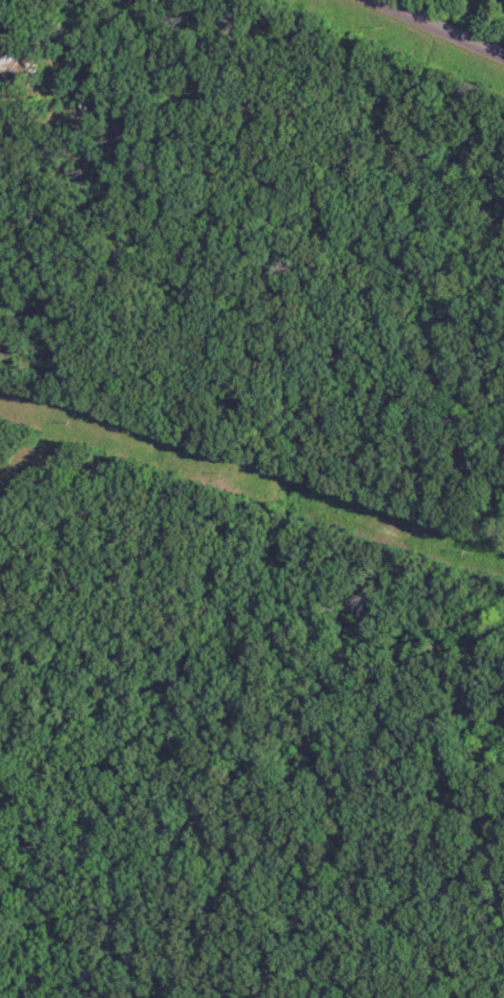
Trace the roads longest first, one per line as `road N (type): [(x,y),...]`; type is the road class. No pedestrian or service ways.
road 1 (residential): [(503,57),(374,0)]

